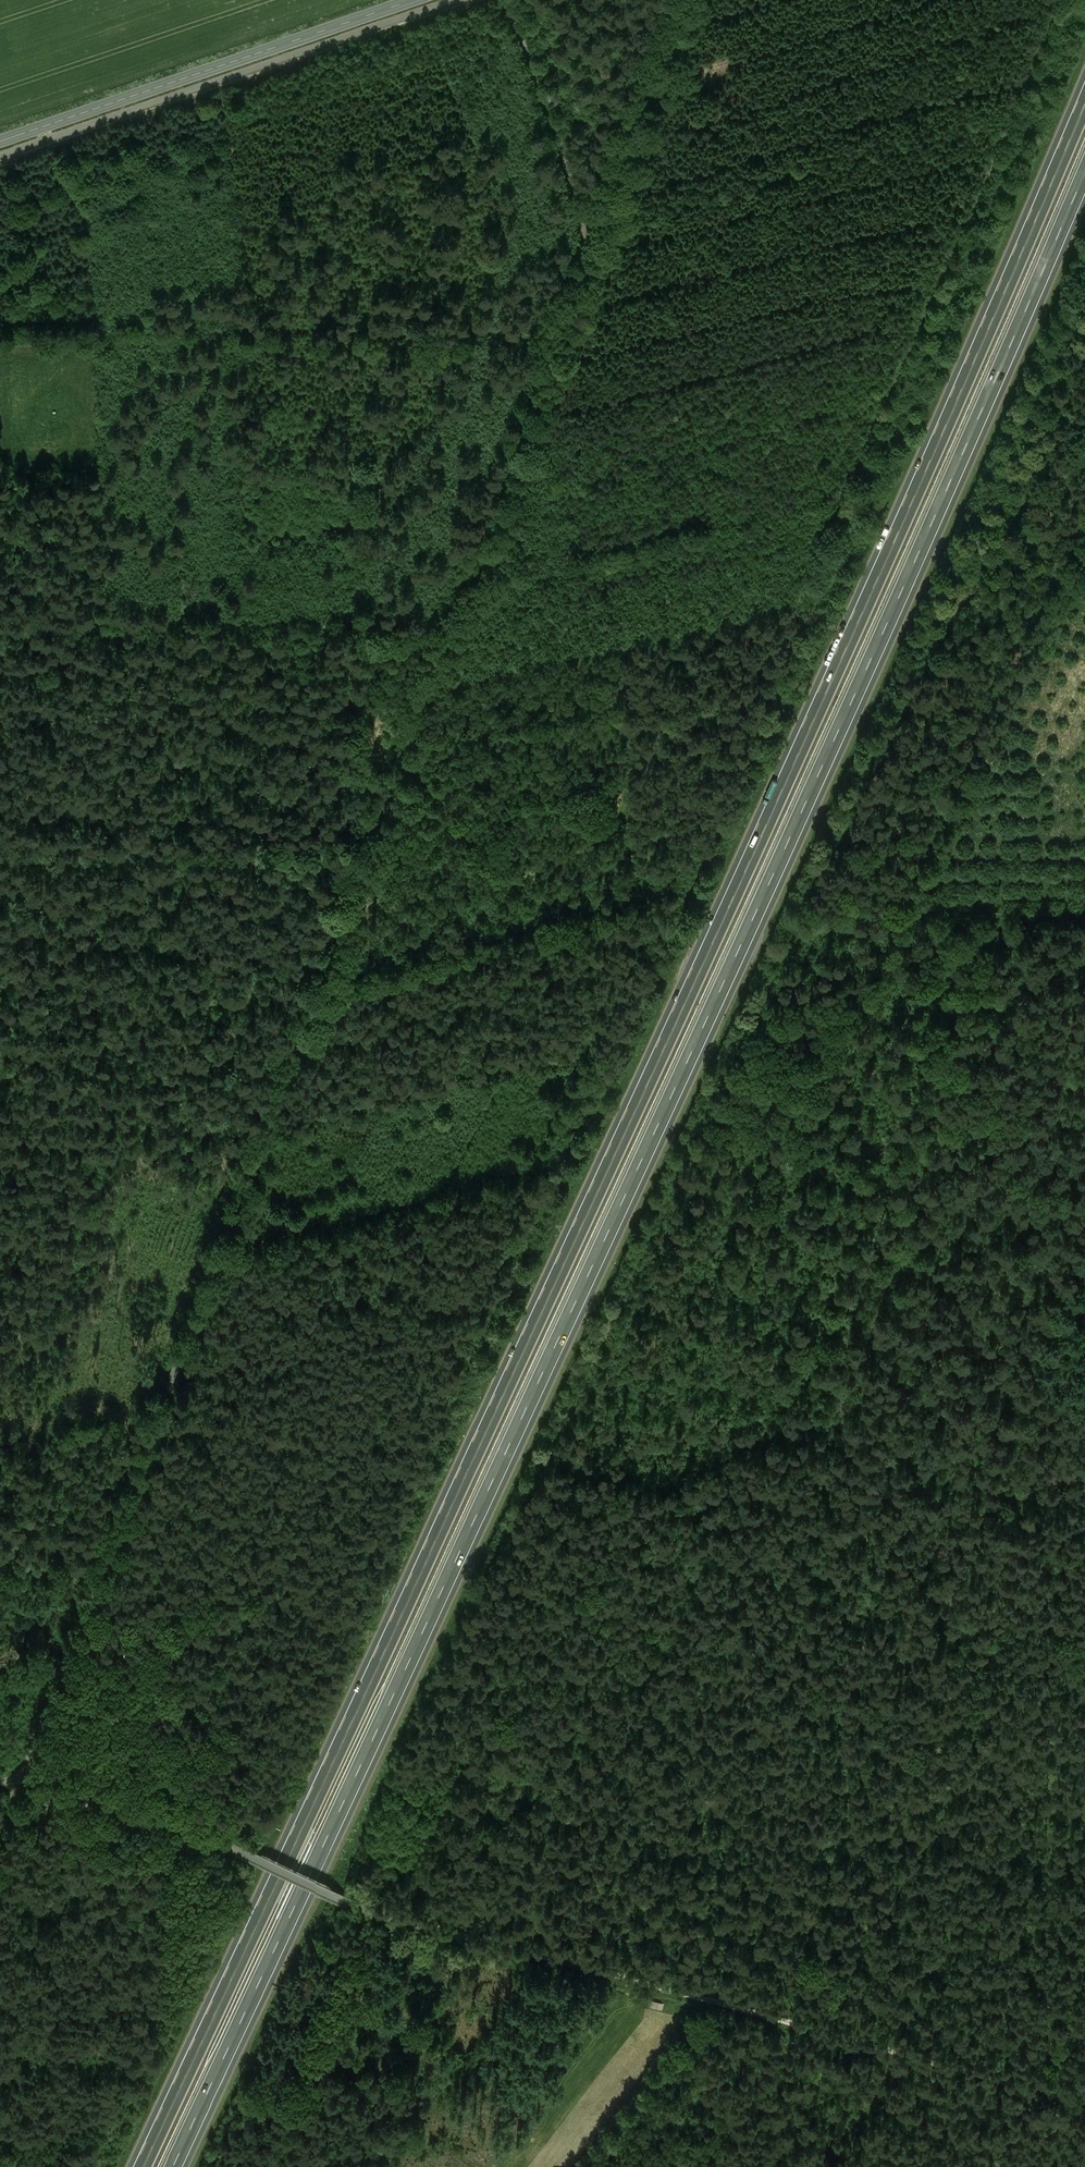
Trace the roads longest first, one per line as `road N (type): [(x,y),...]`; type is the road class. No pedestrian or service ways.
road 1 (motorway): [(1084,106),(762,837),(145,2166)]
road 2 (motorway): [(178,2166),(1084,185)]
road 3 (unclassified): [(0,1784),(20,1776),(34,1754),(579,289),(587,224),(508,0)]
road 4 (track): [(817,2034),(862,1739),(874,1561),(846,1439),(853,1381),(922,1153),(925,1077),(964,951),(1034,922),(1084,920)]
road 5 (track): [(1084,2102),(355,1902),(133,1800),(20,1776)]
road 6 (track): [(450,638),(360,628),(0,625)]
road 7 (tertiary): [(0,141),(412,0)]
road 8 (track): [(0,848),(367,857)]
road 9 (track): [(587,224),(611,192),(690,0)]
road 10 (track): [(0,1533),(130,1496)]

